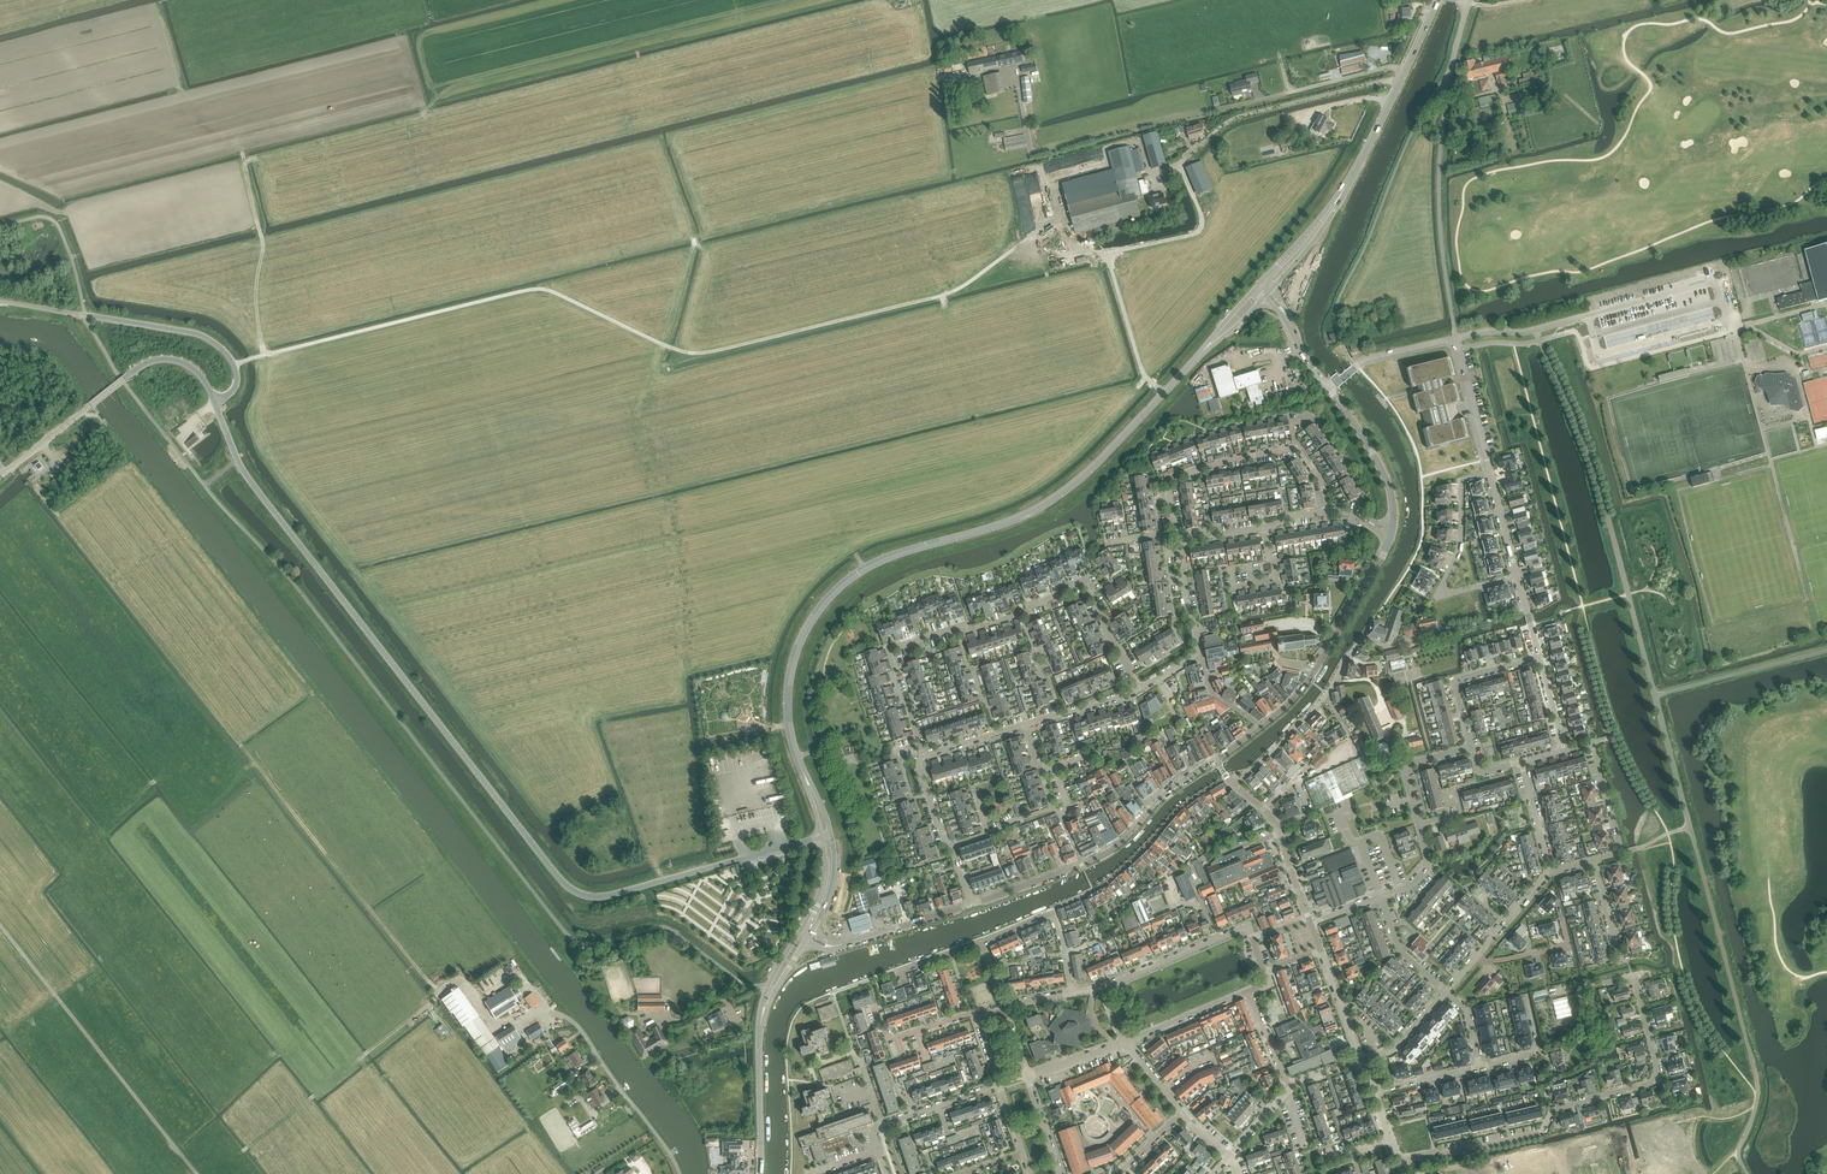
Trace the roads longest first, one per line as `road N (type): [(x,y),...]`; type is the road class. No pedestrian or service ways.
road 1 (track): [(234,365),(541,289),(665,346),(713,352),(953,292),(1062,214),(1072,249),(1096,253),(1198,234),(1202,217),(1181,163)]
road 2 (tertiary): [(822,837),(607,896),(569,889),(245,474),(214,403)]
road 3 (secondary): [(791,742),(788,682),(796,653),(841,585),(895,555),(1008,521),(1060,495),(1203,351)]
road 4 (residential): [(919,743),(889,649),(1026,613),(1088,580),(1140,690)]
road 5 (residential): [(1398,1161),(1541,1134),(1555,1109),(1653,1083),(1657,1068),(1634,976),(1599,985)]
road 6 (track): [(195,1173),(0,929)]
road 7 (unclassified): [(0,302),(212,341),(237,377),(214,403)]
road 8 (residential): [(1175,533),(1167,482),(1297,447),(1329,512)]
road 9 (tertiary): [(1261,727),(1312,675),(1393,532)]
road 10 (residential): [(1489,471),(1459,482),(1459,541),(1440,595),(1518,577)]
road 11 (secondary): [(1347,184),(1440,0)]
road 12 (tertiary): [(973,906),(1106,853),(1151,810)]
road 13 (unclassified): [(679,1173),(579,1030),(555,1014)]
road 14 (track): [(240,160),(263,247),(255,313),(267,355)]
road 15 (residential): [(1235,786),(1324,698),(1364,635)]
road 16 (residential): [(1593,861),(1620,854),(1592,744),(1563,752)]
road 17 (residential): [(1471,749),(1452,681),(1538,657)]
road 18 (tertiary): [(1393,532),(1391,489),(1330,390)]
road 19 (tertiary): [(0,477),(125,379)]
road 20 (secondary): [(759,1173),(761,1022)]
road 21 (tertiary): [(836,946),(973,906)]
road 22 (residential): [(1330,390),(1365,360),(1455,339)]
road 23 (residential): [(917,1032),(976,1015),(1000,1087)]
road 24 (residential): [(1489,471),(1455,339)]
road 25 (residential): [(1419,826),(1402,766),(1471,749)]
road 26 (residential): [(1455,339),(1584,317)]
road 27 (residential): [(1127,1044),(1247,992)]
road 28 (secondary): [(1347,184),(1263,282)]
road 29 (secondary): [(1273,287),(1347,184)]
road 30 (residential): [(1218,939),(1102,988)]
road 31 (residential): [(1024,726),(1140,690)]

